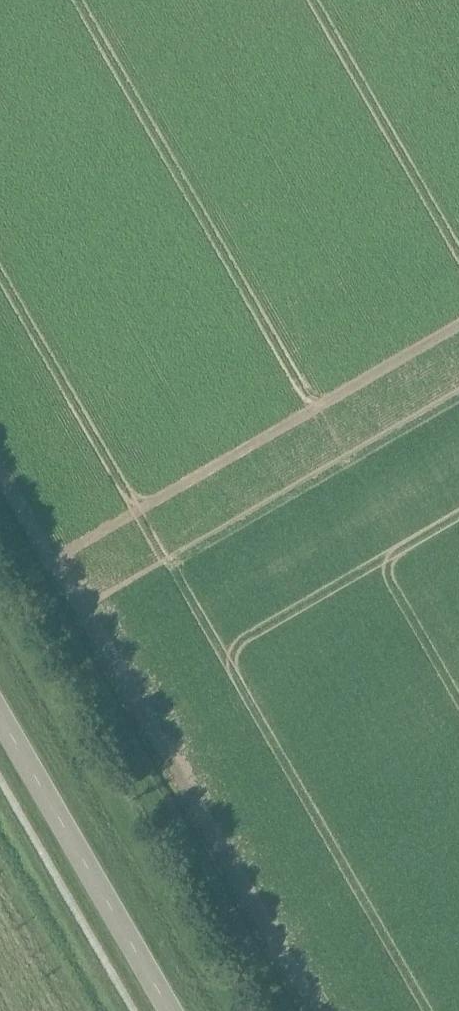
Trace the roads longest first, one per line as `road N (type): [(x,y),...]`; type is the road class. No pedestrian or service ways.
road 1 (tertiary): [(0,721),(168,1010)]

